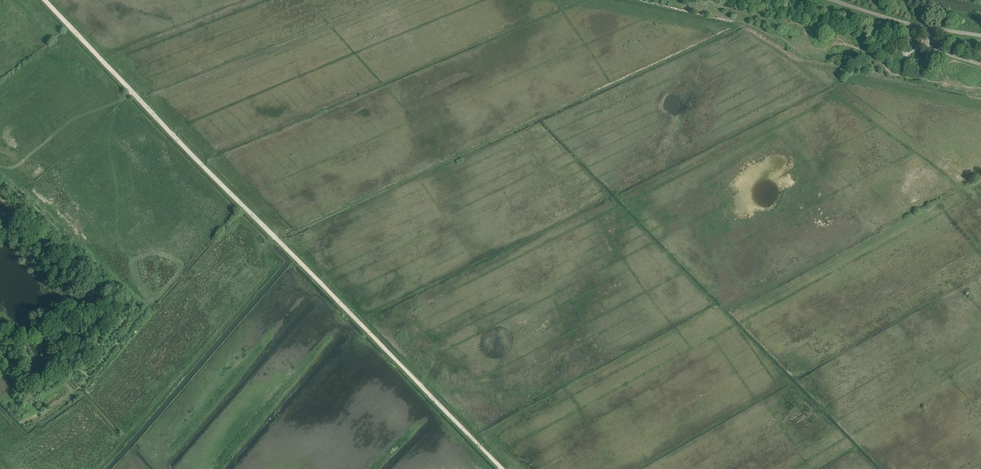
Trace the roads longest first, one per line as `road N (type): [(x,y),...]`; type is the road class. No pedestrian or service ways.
road 1 (track): [(502,468),(44,0)]

